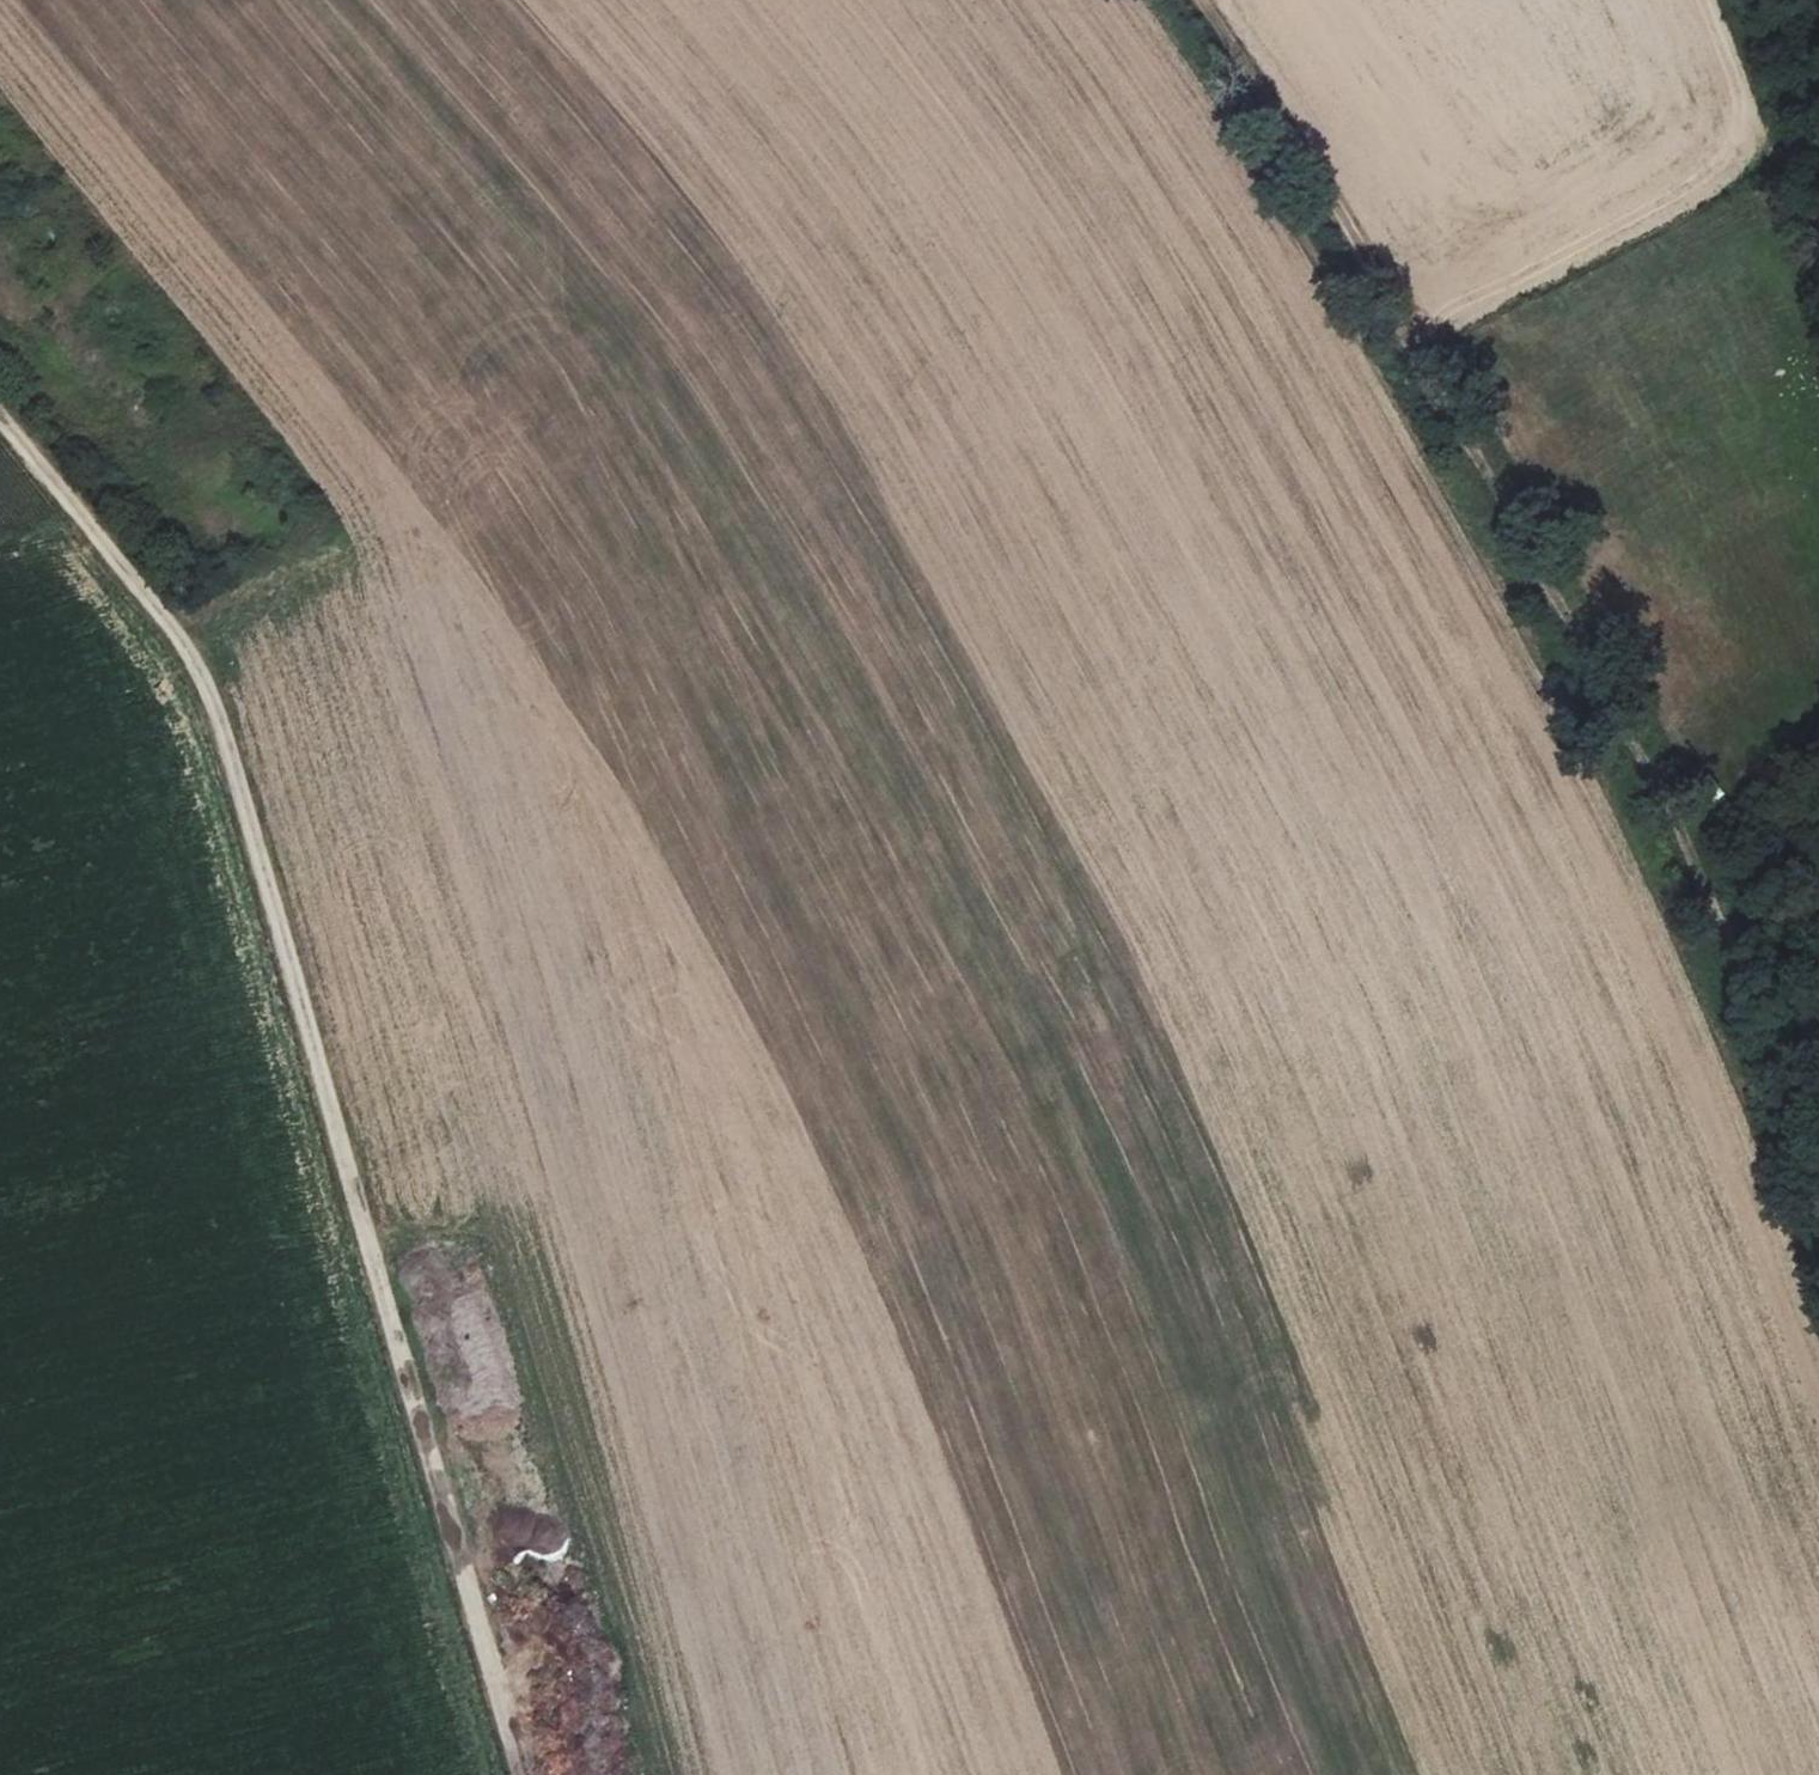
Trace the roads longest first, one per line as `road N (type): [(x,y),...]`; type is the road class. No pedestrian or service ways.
road 1 (track): [(0,443),(182,662),(512,1774)]
road 2 (track): [(1199,0),(1377,264),(1661,814)]

